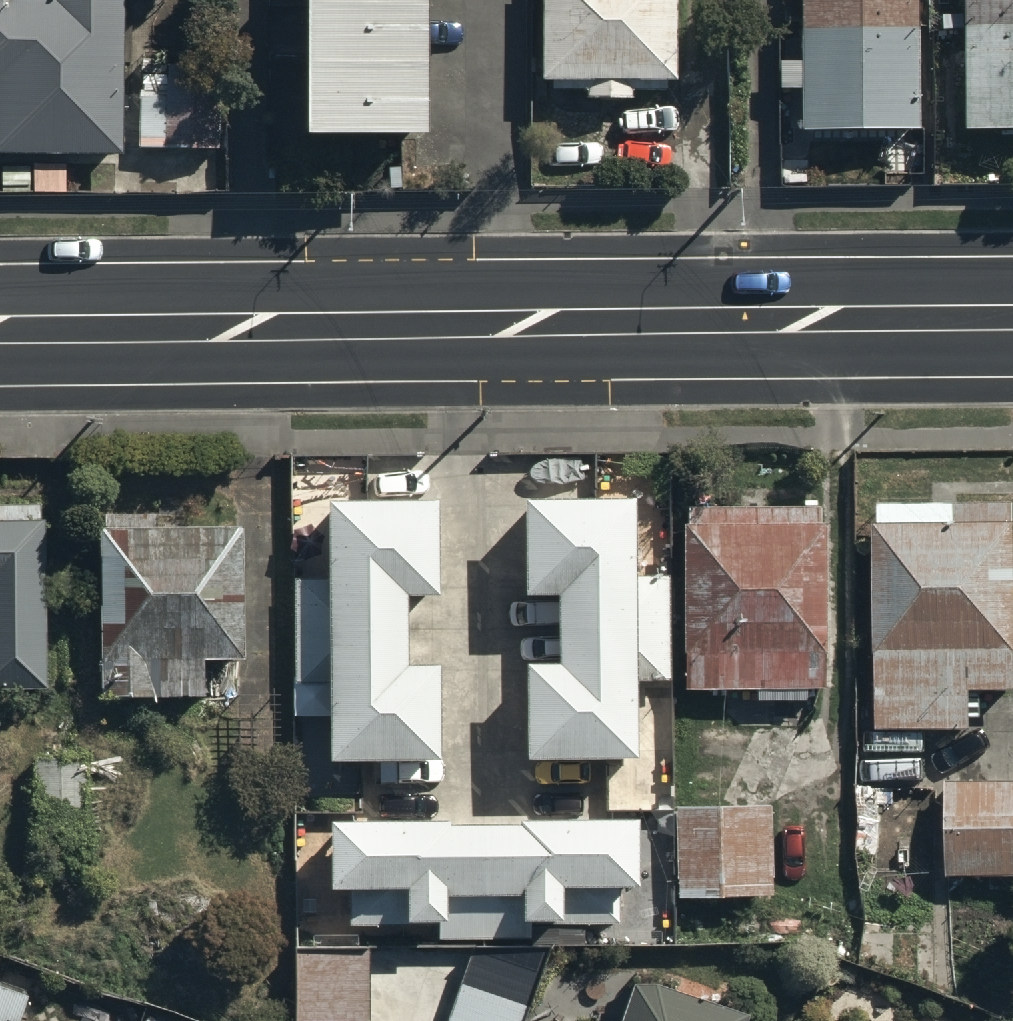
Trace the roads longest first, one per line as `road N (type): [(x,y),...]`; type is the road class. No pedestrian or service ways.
road 1 (tertiary): [(0,338),(1012,330)]

